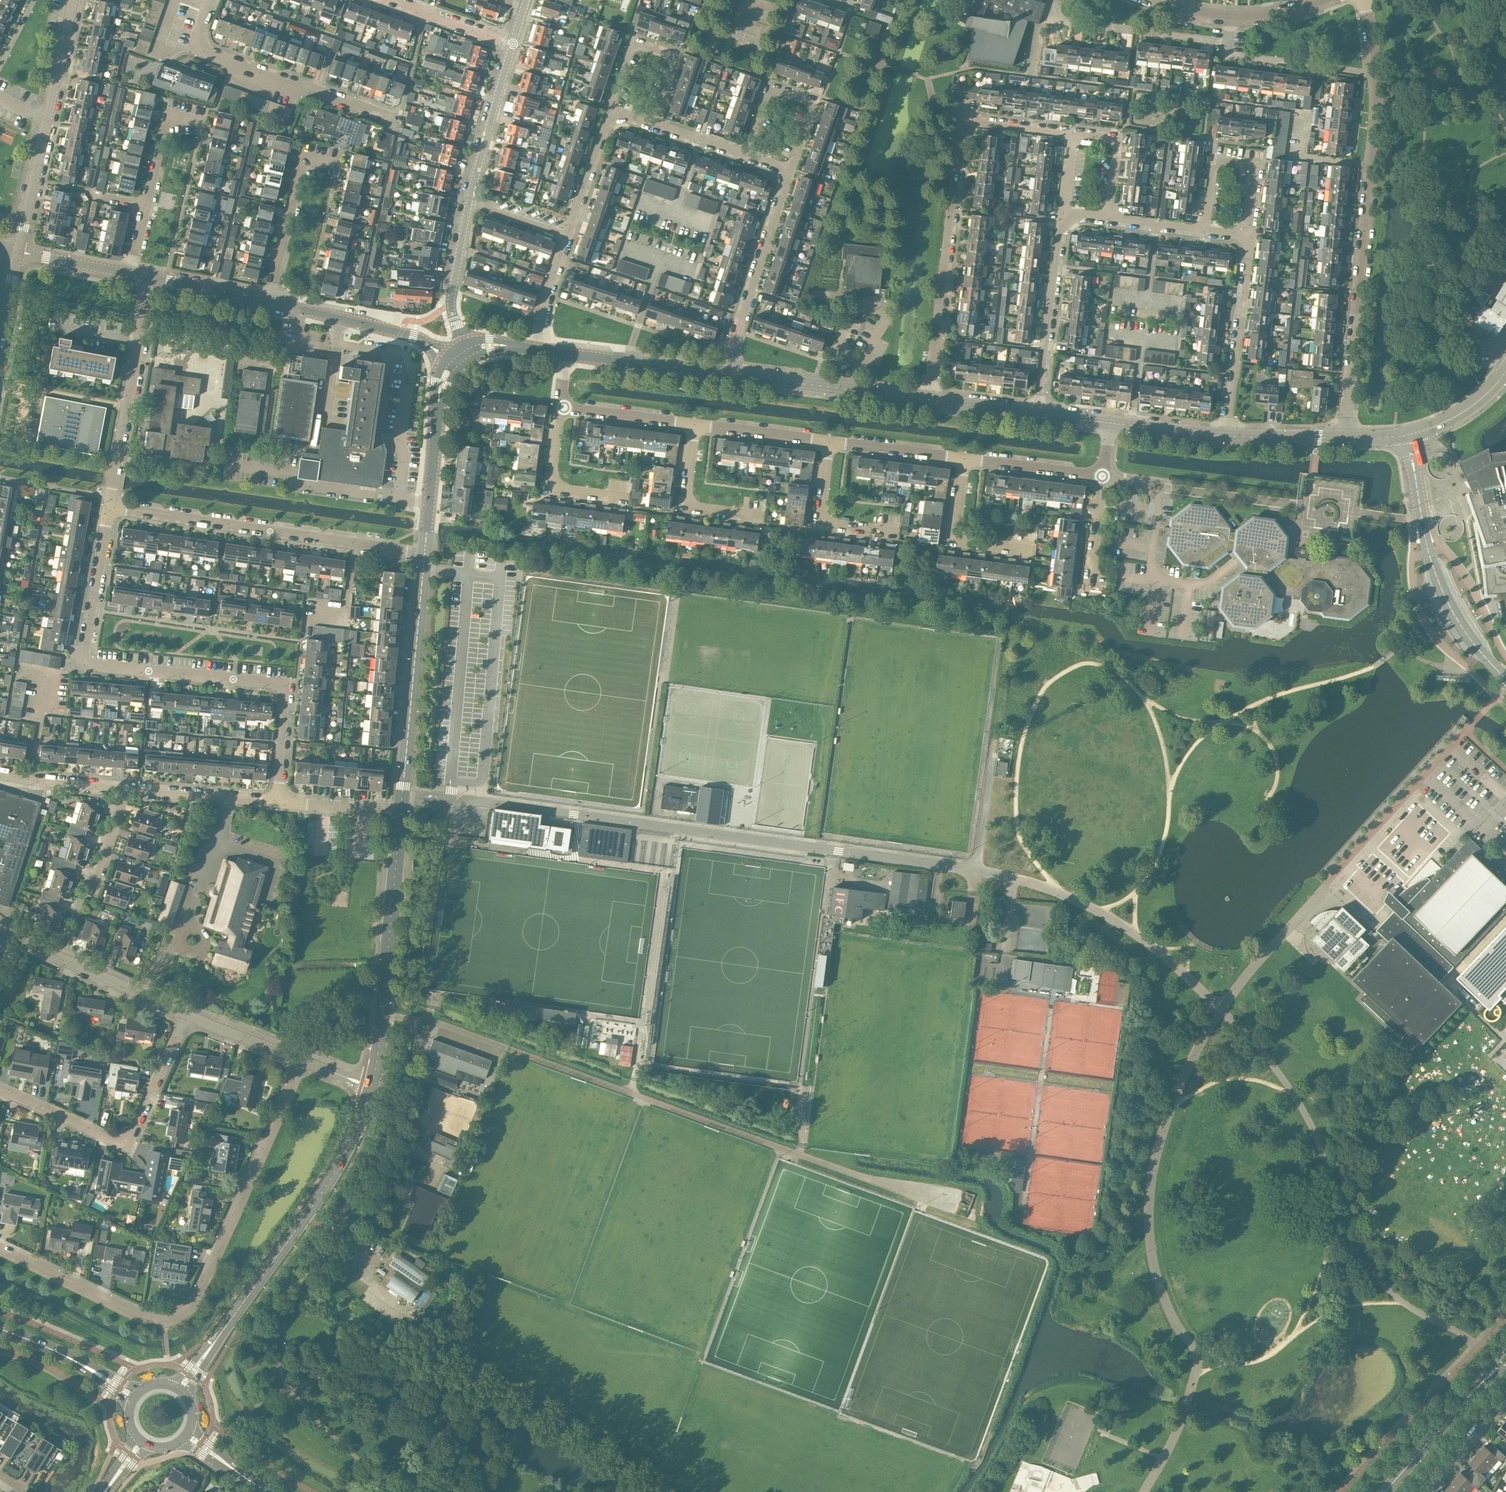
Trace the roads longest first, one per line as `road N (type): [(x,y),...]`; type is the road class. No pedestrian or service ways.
road 1 (residential): [(0,1248),(130,1311),(174,1319),(196,1299),(302,1061)]
road 2 (residential): [(277,803),(286,686),(84,662),(111,508)]
road 3 (residential): [(1343,437),(1374,119),(1365,0)]
road 4 (residential): [(1073,134),(965,120),(928,400)]
road 5 (residential): [(425,554),(111,508)]
road 6 (secondary): [(210,1347),(332,1173),(372,1086)]
road 7 (residential): [(0,1090),(129,1139),(186,1014)]
road 8 (secondary): [(372,1086),(400,813)]
road 9 (residential): [(396,119),(192,52),(209,0)]
road 10 (tertiary): [(1505,678),(1467,635),(1439,582),(1409,435)]
road 11 (secondary): [(400,813),(425,554)]
road 12 (residential): [(111,508),(150,278)]
road 13 (residential): [(729,374),(791,169)]
road 14 (residential): [(1063,212),(1038,413)]
road 15 (residential): [(1224,435),(1250,235)]
road 16 (secondary): [(729,374),(928,400)]
road 17 (residential): [(268,301),(413,336),(454,363)]
road 18 (residential): [(1296,505),(1102,478)]
road 19 (secondary): [(425,554),(441,383),(454,363)]
road 20 (residential): [(656,124),(678,56),(632,42),(609,109)]
road 21 (residential): [(746,153),(769,88),(814,103),(791,169)]
road 22 (residential): [(1250,235),(1257,165),(1214,160),(1203,229)]
road 23 (residential): [(63,959),(124,788)]
road 24 (residential): [(268,301),(303,159),(336,162)]
road 25 (secondary): [(729,374),(567,354)]
road 26 (residential): [(763,517),(684,506),(694,424)]
road 27 (tertiary): [(469,201),(512,46)]
road 28 (residential): [(899,533),(820,522),(830,443)]
road 29 (residential): [(627,498),(550,487),(561,408)]
road 30 (tertiary): [(468,352),(451,306),(469,201)]
road 31 (residential): [(1029,549),(954,539),(965,460)]
road 32 (residential): [(277,803),(124,788)]
road 33 (secondary): [(1386,1491),(1485,1378)]
road 34 (residential): [(1102,478),(965,460)]
road 35 (residential): [(830,443),(694,424)]
road 36 (residential): [(965,460),(830,443)]
road 37 (unclassified): [(186,1014),(63,959)]
road 38 (residential): [(609,109),(566,236)]
road 39 (residential): [(694,424),(561,408)]
road 40 (unclassified): [(18,251),(46,121)]
road 41 (residential): [(512,46),(390,0)]
road 42 (residential): [(144,206),(166,118),(204,121)]
road 43 (unclassified): [(302,1061),(186,1014)]
road 44 (residential): [(124,788),(0,774)]
road 45 (residential): [(1109,217),(1118,138),(1073,134)]
road 46 (unclassified): [(46,121),(73,0)]
road 47 (residential): [(400,813),(277,803)]
road 48 (residential): [(150,278),(268,301)]

